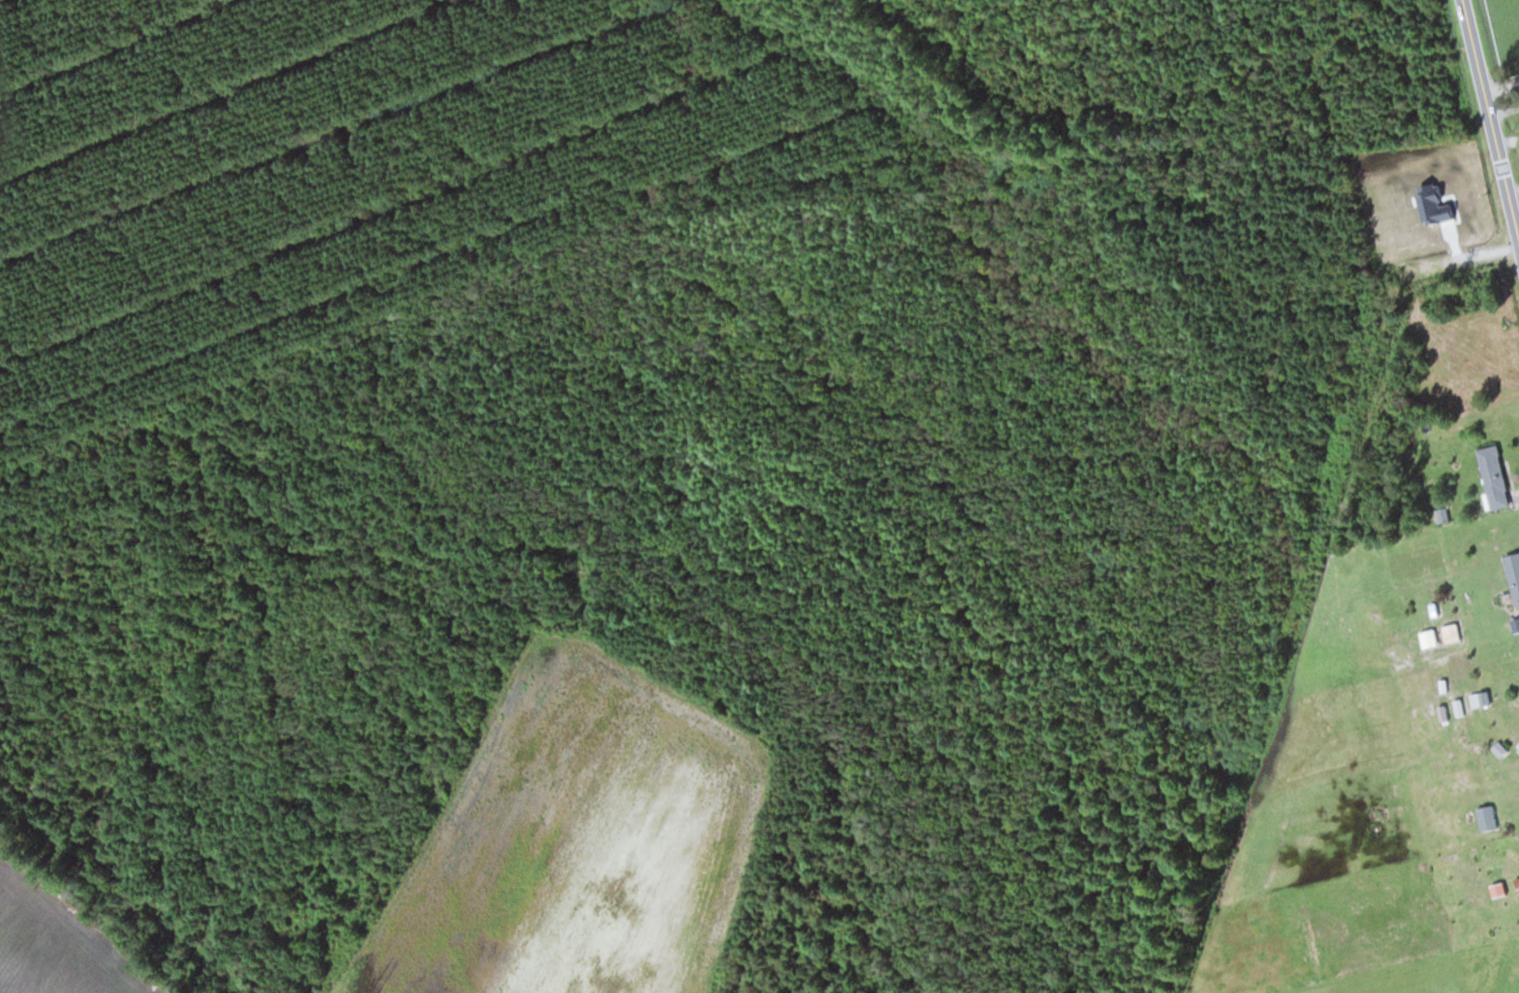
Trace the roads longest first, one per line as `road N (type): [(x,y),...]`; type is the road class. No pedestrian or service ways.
road 1 (primary): [(1518,236),(1463,0)]

